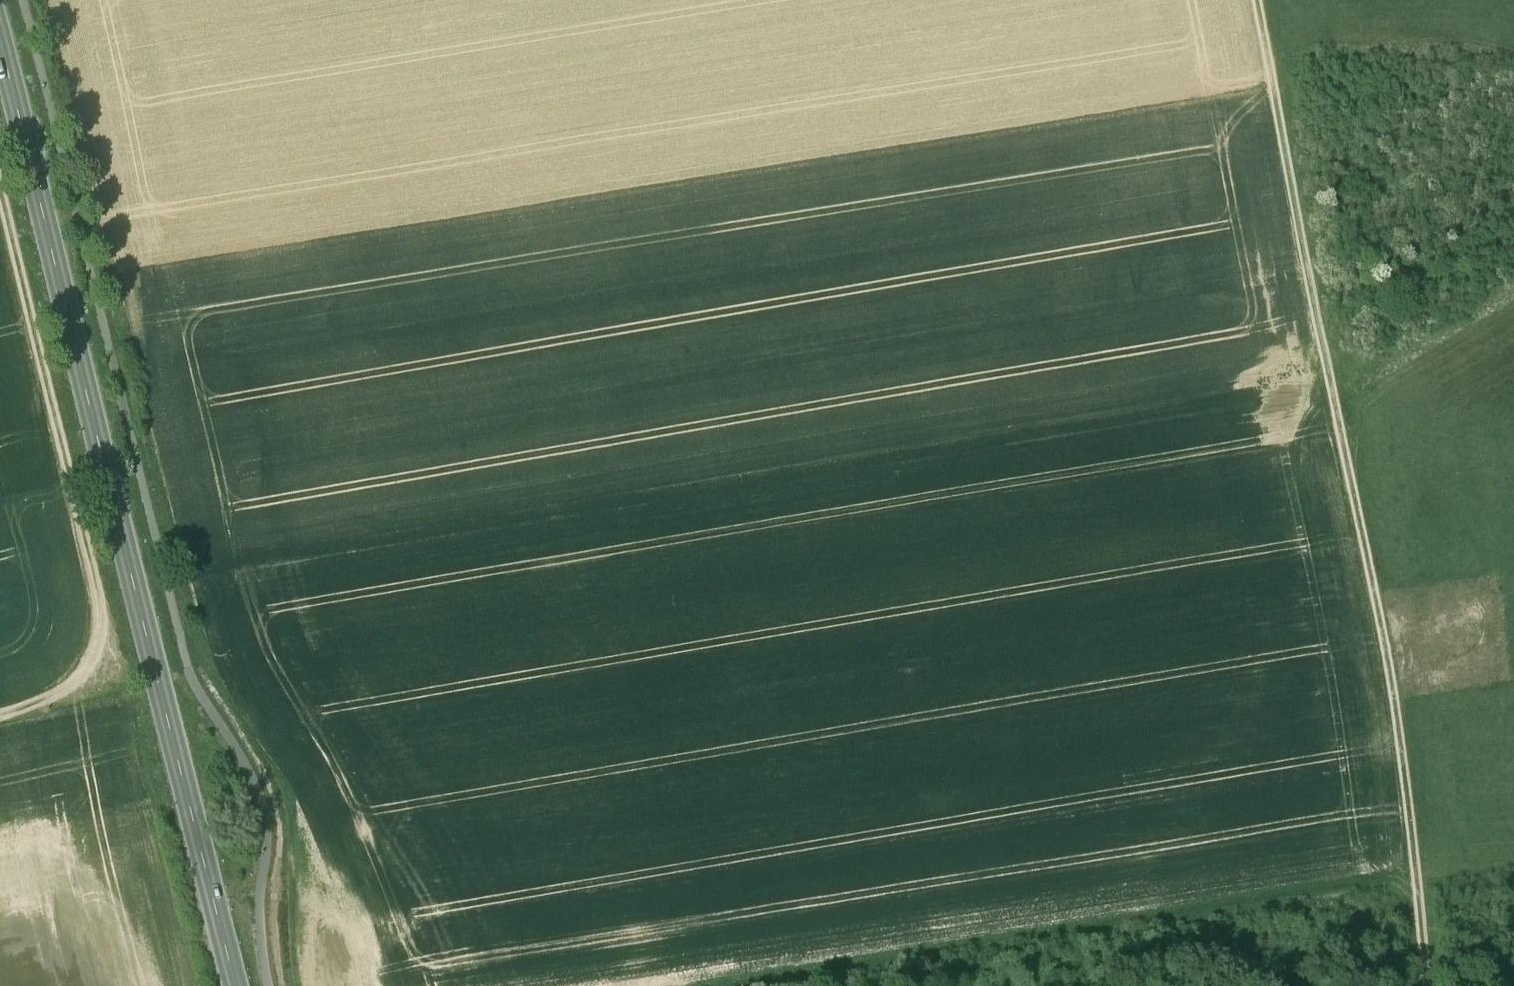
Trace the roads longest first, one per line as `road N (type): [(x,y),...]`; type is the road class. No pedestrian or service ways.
road 1 (track): [(1429,985),(1368,555),(1260,0)]
road 2 (secondary): [(0,44),(236,985)]

